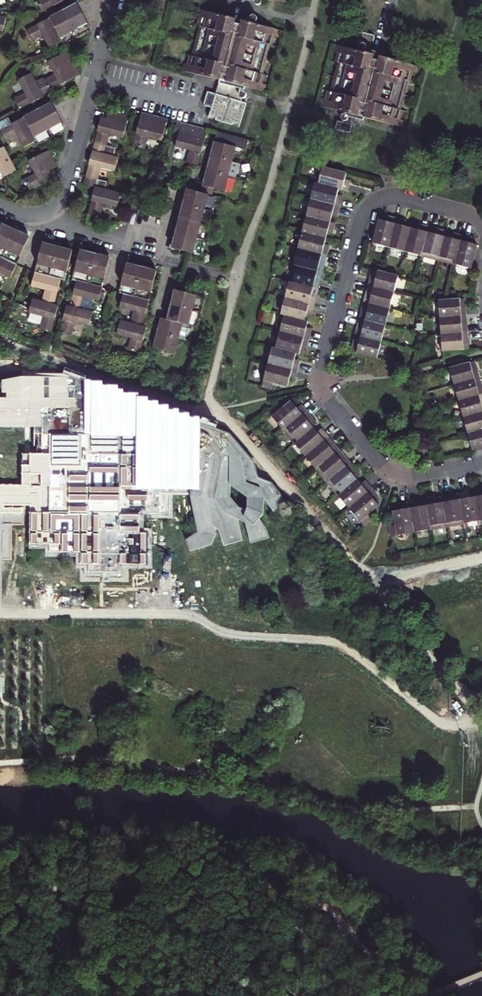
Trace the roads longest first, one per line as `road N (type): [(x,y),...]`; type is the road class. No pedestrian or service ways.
road 1 (residential): [(481,462),(395,476),(324,394),(321,376),(359,226),(385,199)]
road 2 (residential): [(115,0),(63,191),(47,212)]

